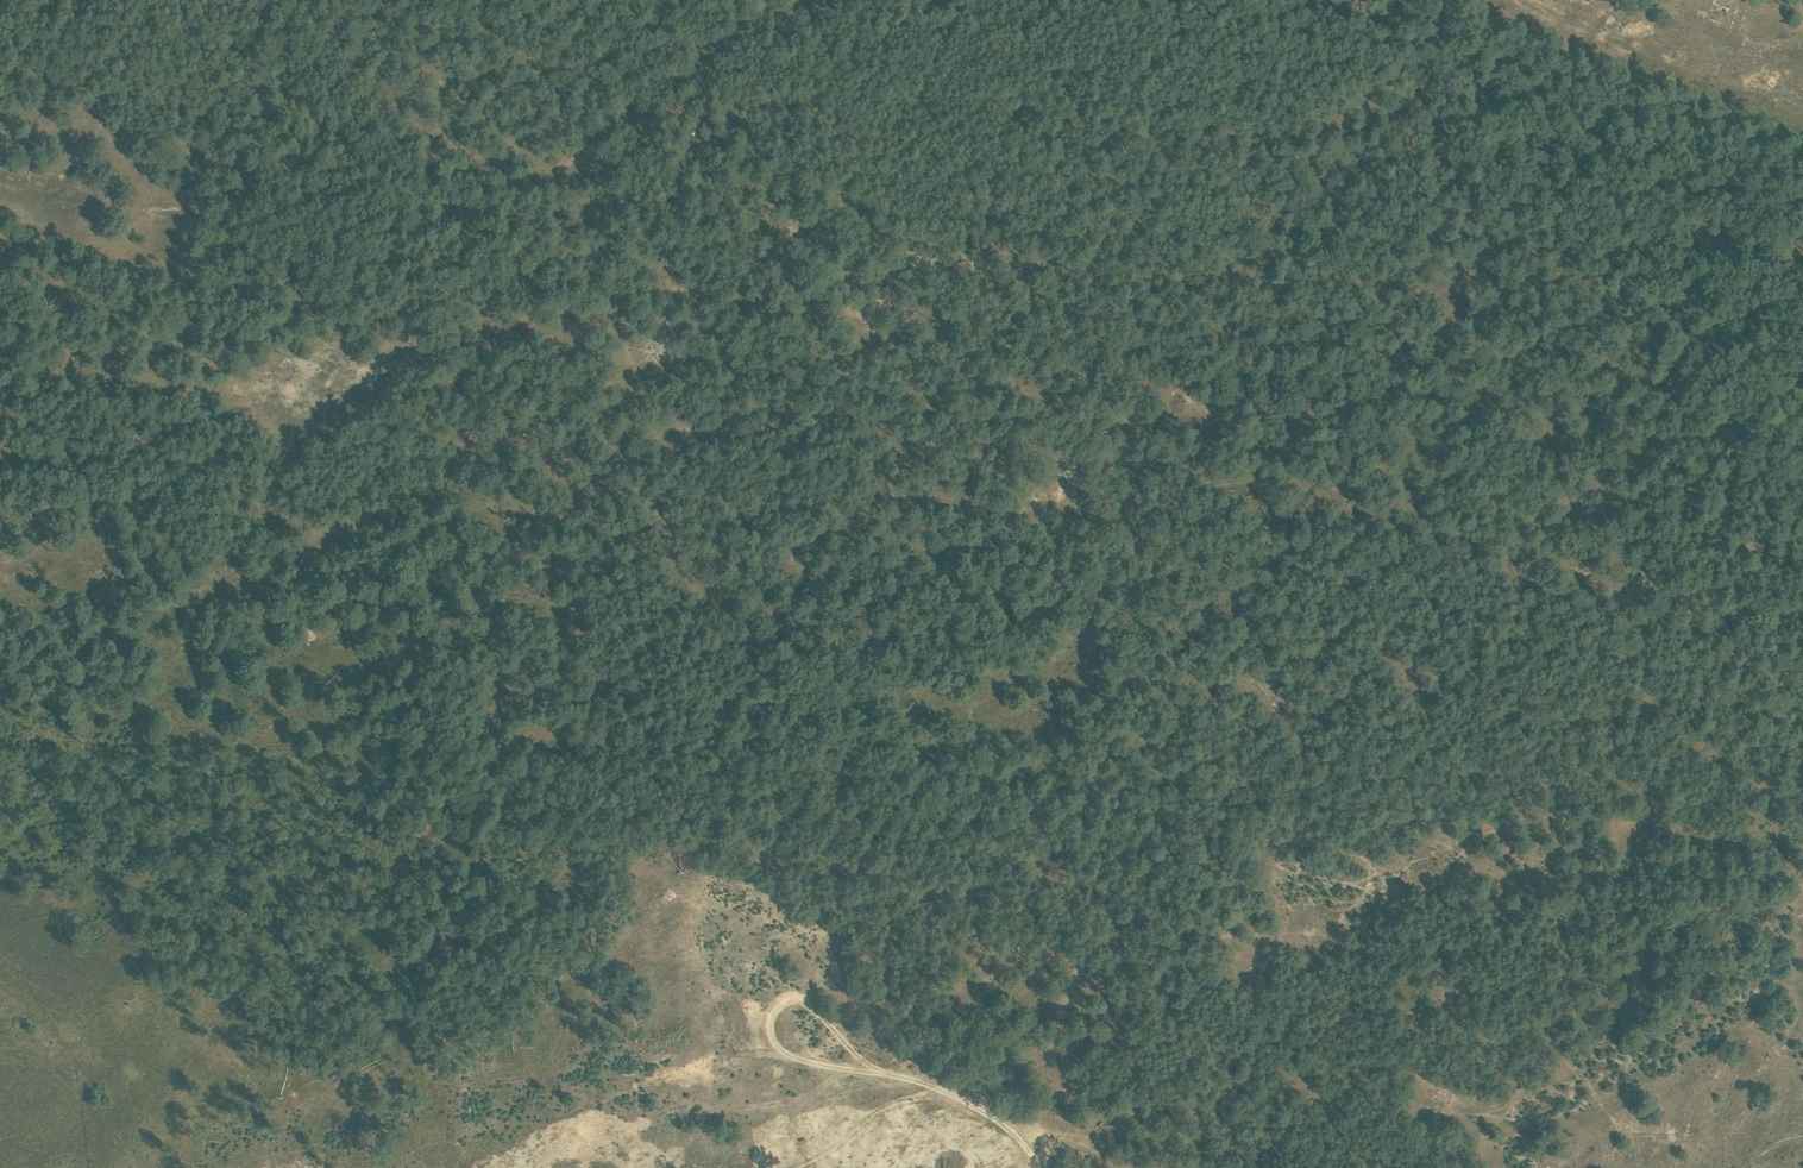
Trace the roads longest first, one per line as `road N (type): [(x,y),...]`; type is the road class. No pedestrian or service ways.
road 1 (track): [(1033,1167),(1010,1130),(981,1109),(787,1054),(767,1039),(764,1016),(773,1001),(793,994),(812,1000),(865,1064)]

